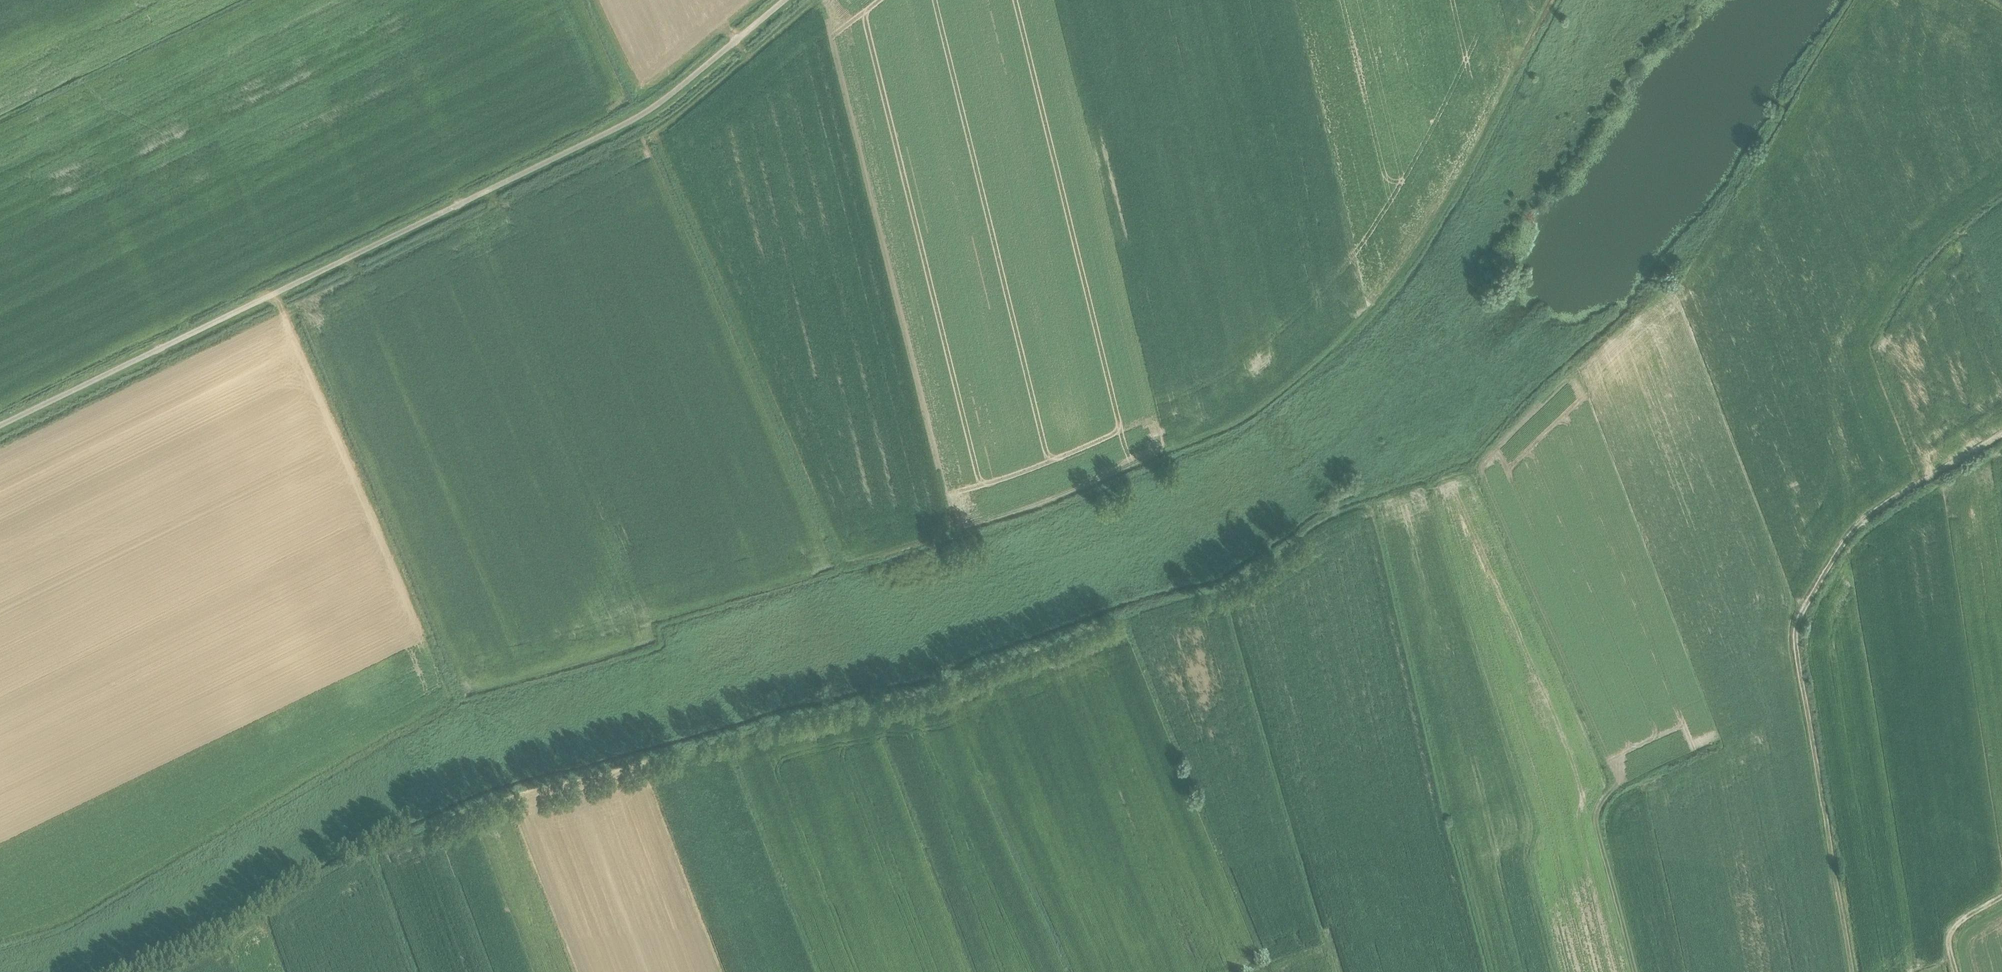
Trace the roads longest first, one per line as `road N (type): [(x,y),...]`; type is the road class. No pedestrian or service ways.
road 1 (unclassified): [(0,422),(635,123),(790,0)]
road 2 (track): [(2001,433),(1856,527),(1798,625),(1853,971)]
road 3 (track): [(1612,792),(1597,818),(1637,971)]

